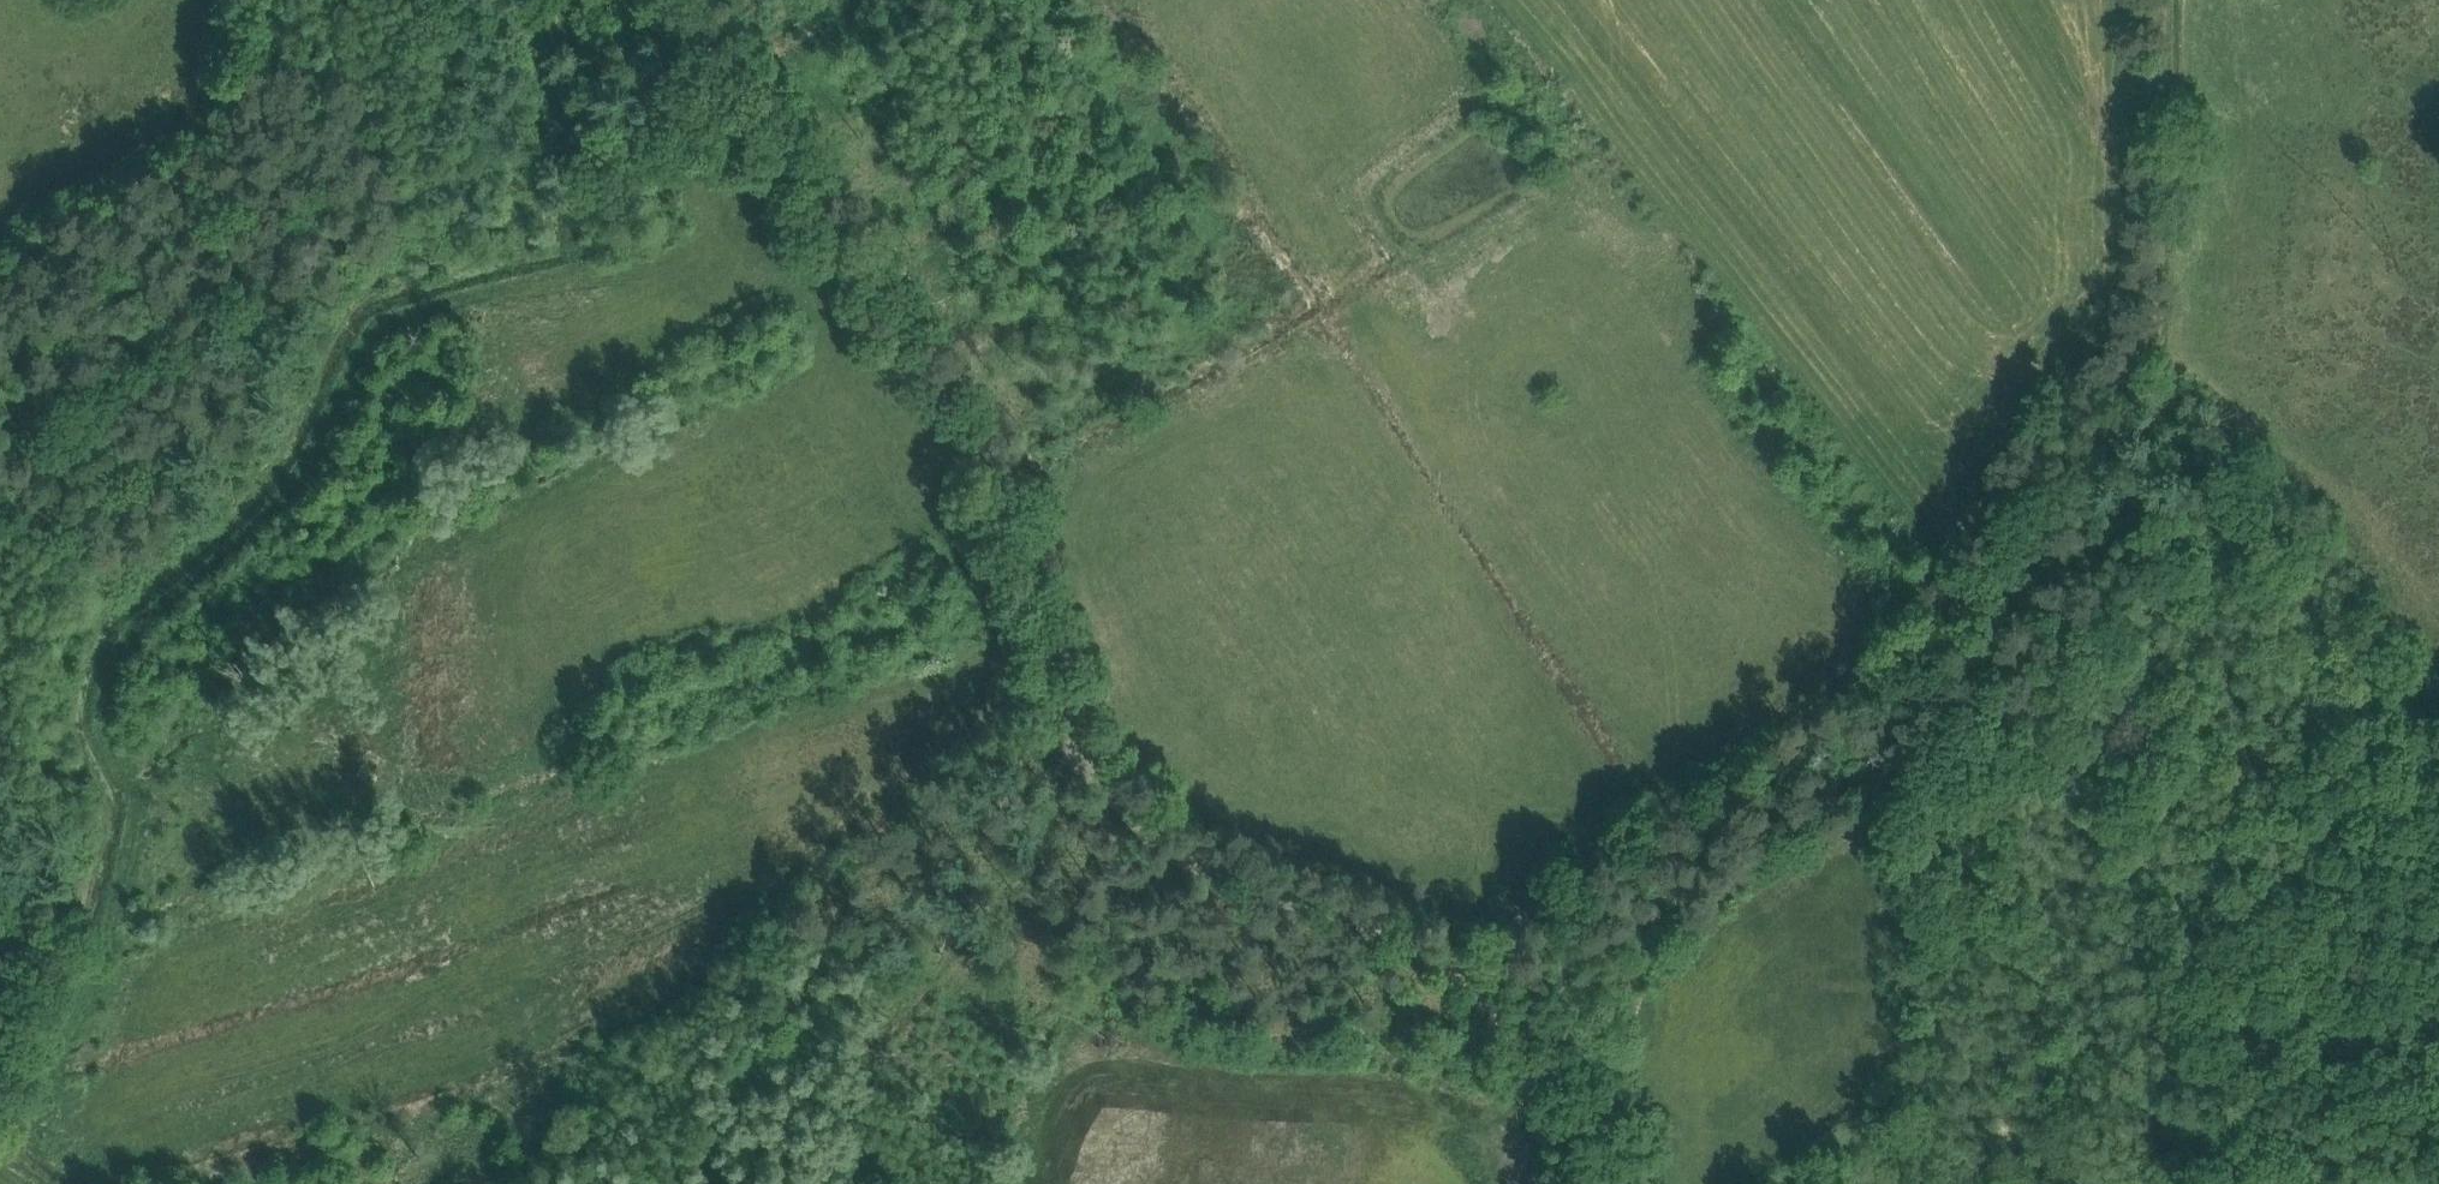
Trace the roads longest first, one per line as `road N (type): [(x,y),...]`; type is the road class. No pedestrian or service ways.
road 1 (track): [(1479,994),(1427,950),(1161,842),(1102,771),(976,448),(753,103),(673,0)]
road 2 (track): [(1479,994),(1517,933),(1869,686),(1971,603),(2040,469),(2155,345),(2166,0)]
road 3 (track): [(1553,1183),(1511,1031),(1479,994)]

